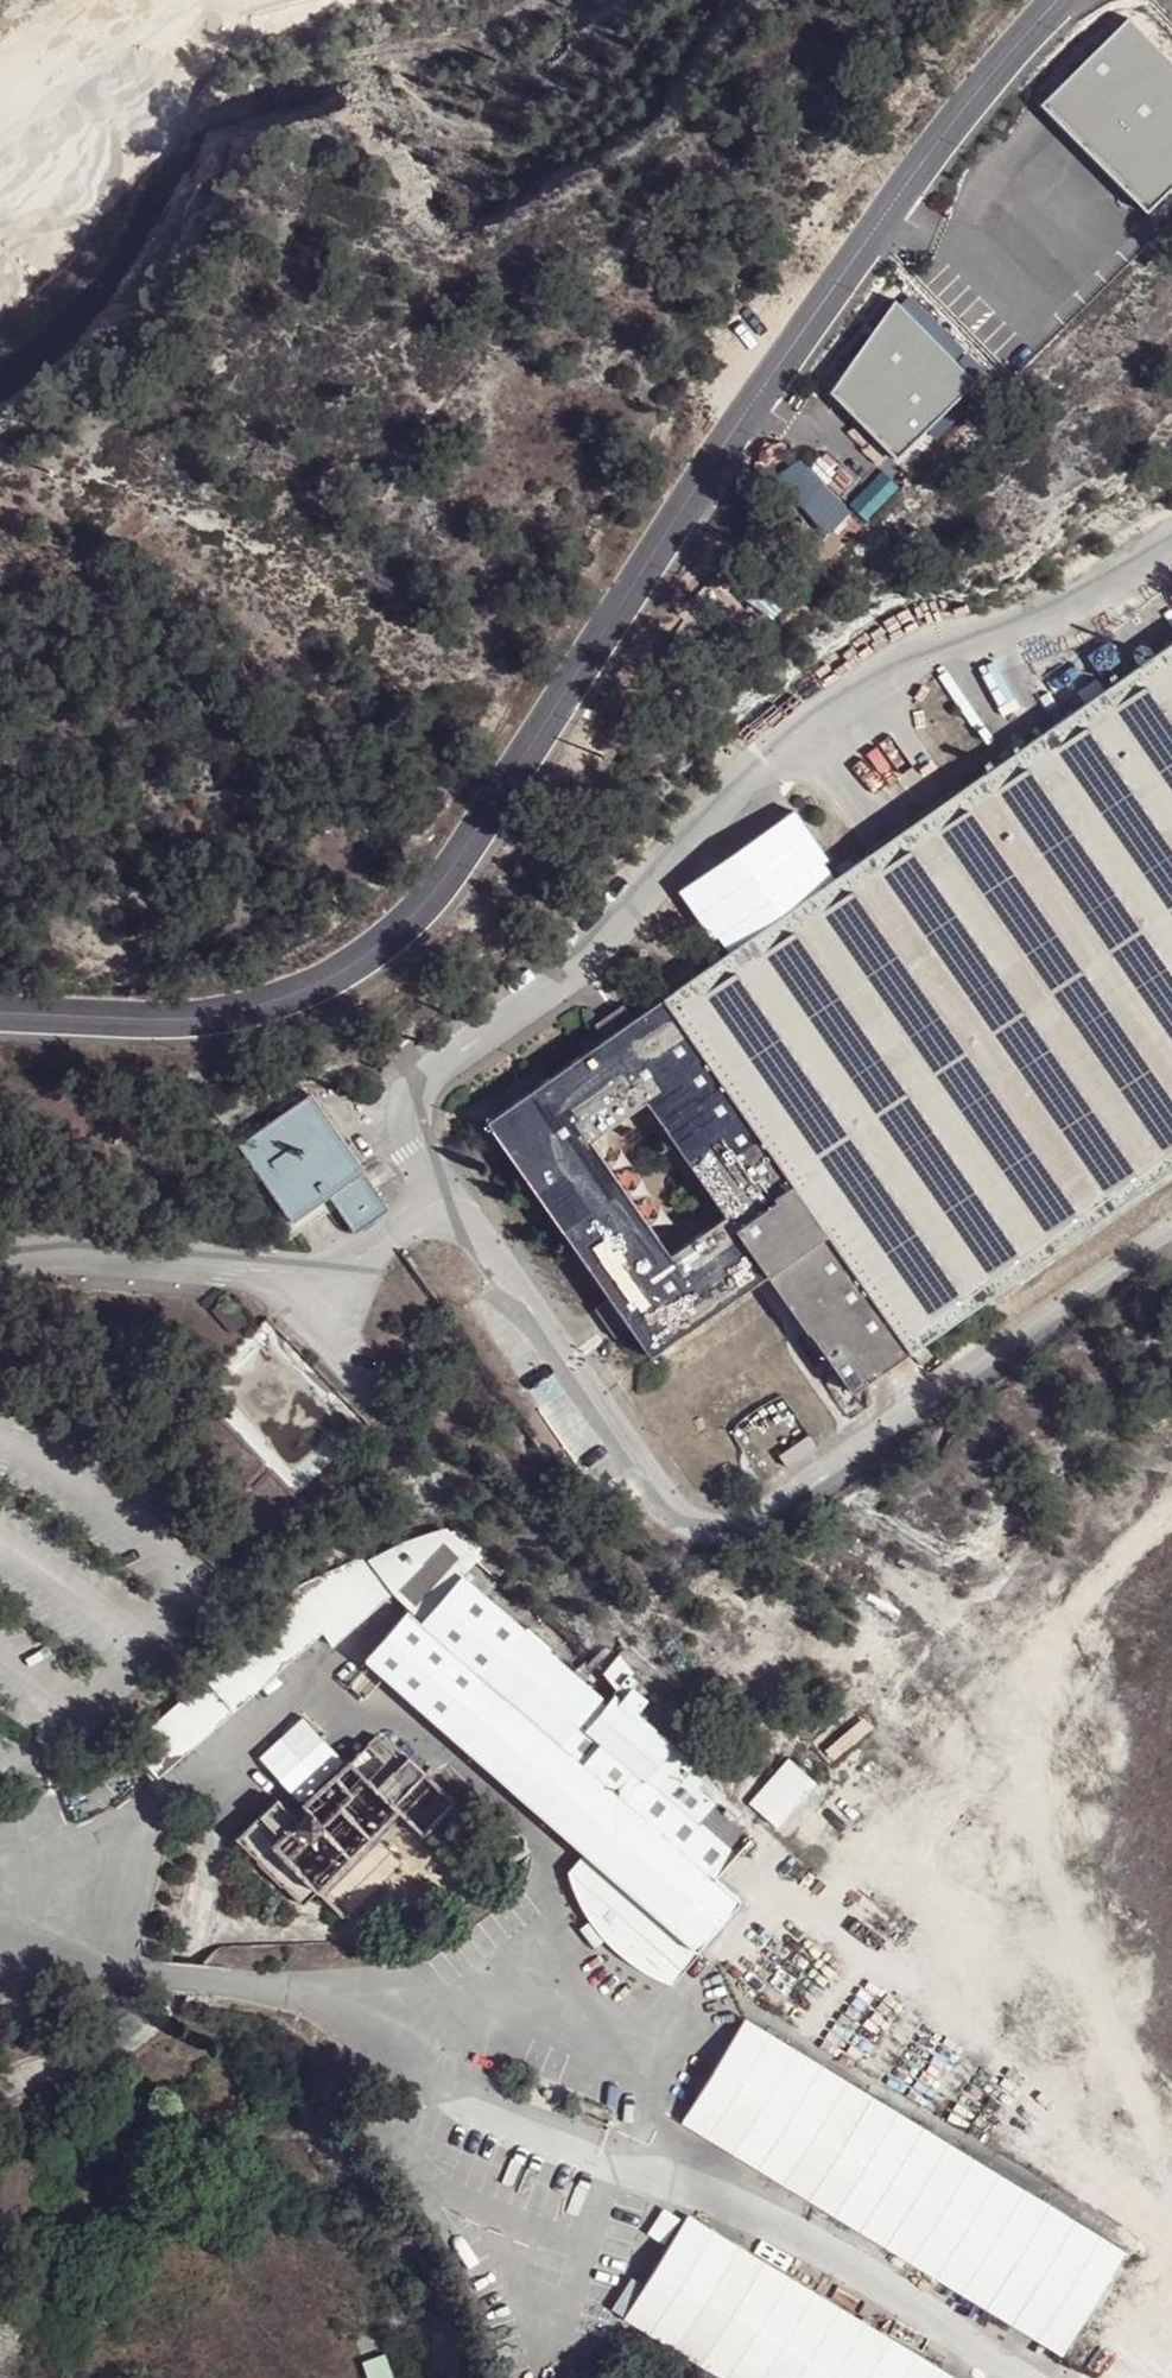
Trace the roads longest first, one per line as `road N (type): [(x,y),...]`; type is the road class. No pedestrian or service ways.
road 1 (unclassified): [(0,1011),(214,1018),(280,1001),(394,935),(428,901),(757,399),(953,120),(1058,0)]
road 2 (track): [(1171,2182),(1024,1784),(1027,1716),(1045,1665),(1171,1533)]
road 3 (track): [(0,108),(132,0)]

